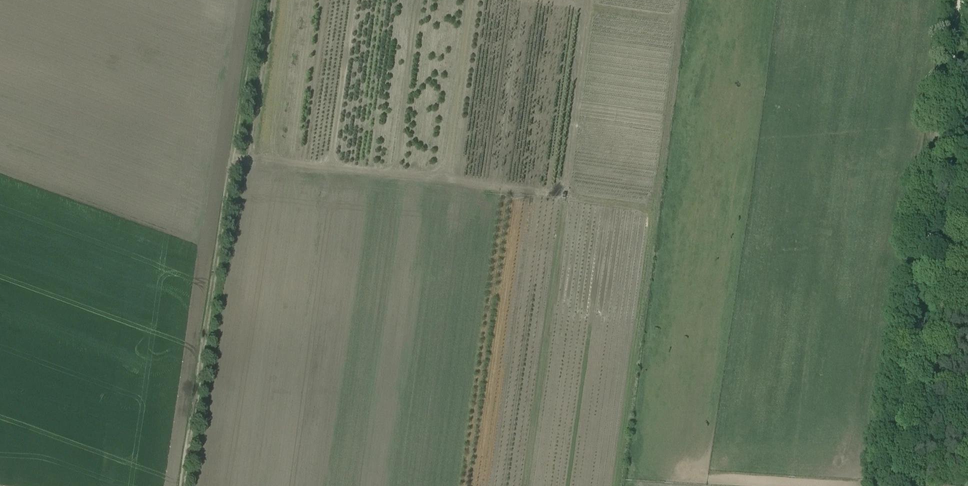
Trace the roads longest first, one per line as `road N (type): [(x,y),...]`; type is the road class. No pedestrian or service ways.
road 1 (track): [(256,0),(182,485)]
road 2 (track): [(961,0),(891,485)]

